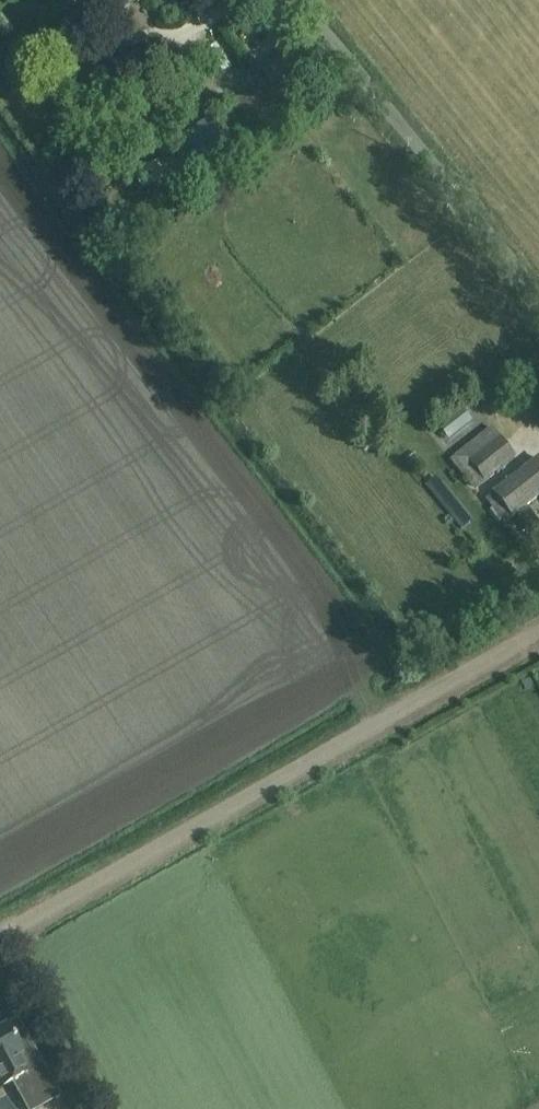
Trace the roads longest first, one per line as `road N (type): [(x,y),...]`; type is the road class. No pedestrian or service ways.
road 1 (unclassified): [(0,935),(538,632)]
road 2 (unclassified): [(538,294),(296,0)]

